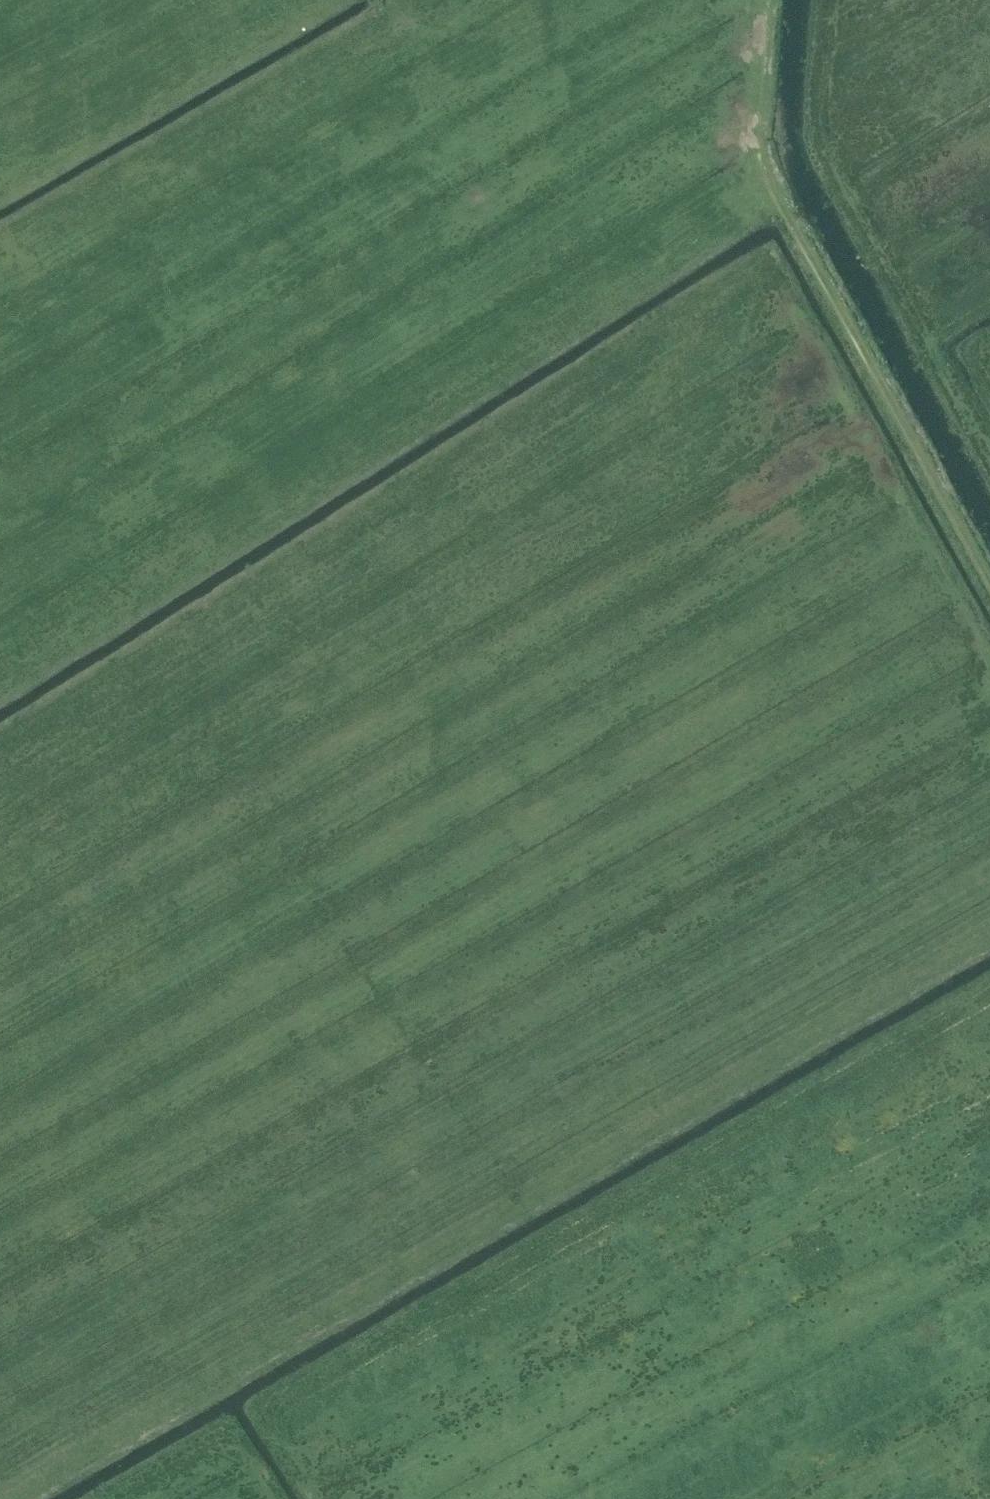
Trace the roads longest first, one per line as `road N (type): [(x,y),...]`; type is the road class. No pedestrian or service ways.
road 1 (track): [(989,583),(771,179),(762,132),(772,0)]

